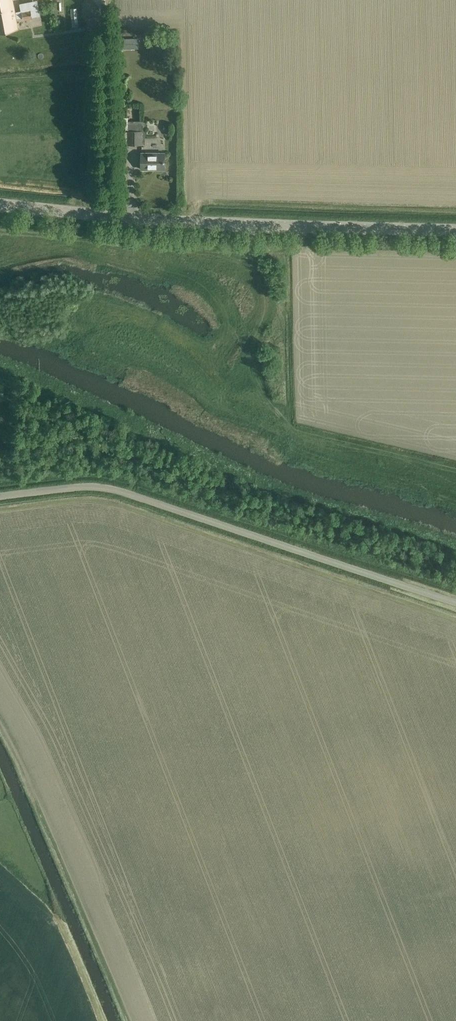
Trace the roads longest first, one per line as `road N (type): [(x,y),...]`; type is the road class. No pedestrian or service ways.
road 1 (unclassified): [(455,603),(112,489),(0,497)]
road 2 (tertiary): [(0,205),(242,224),(455,229)]

